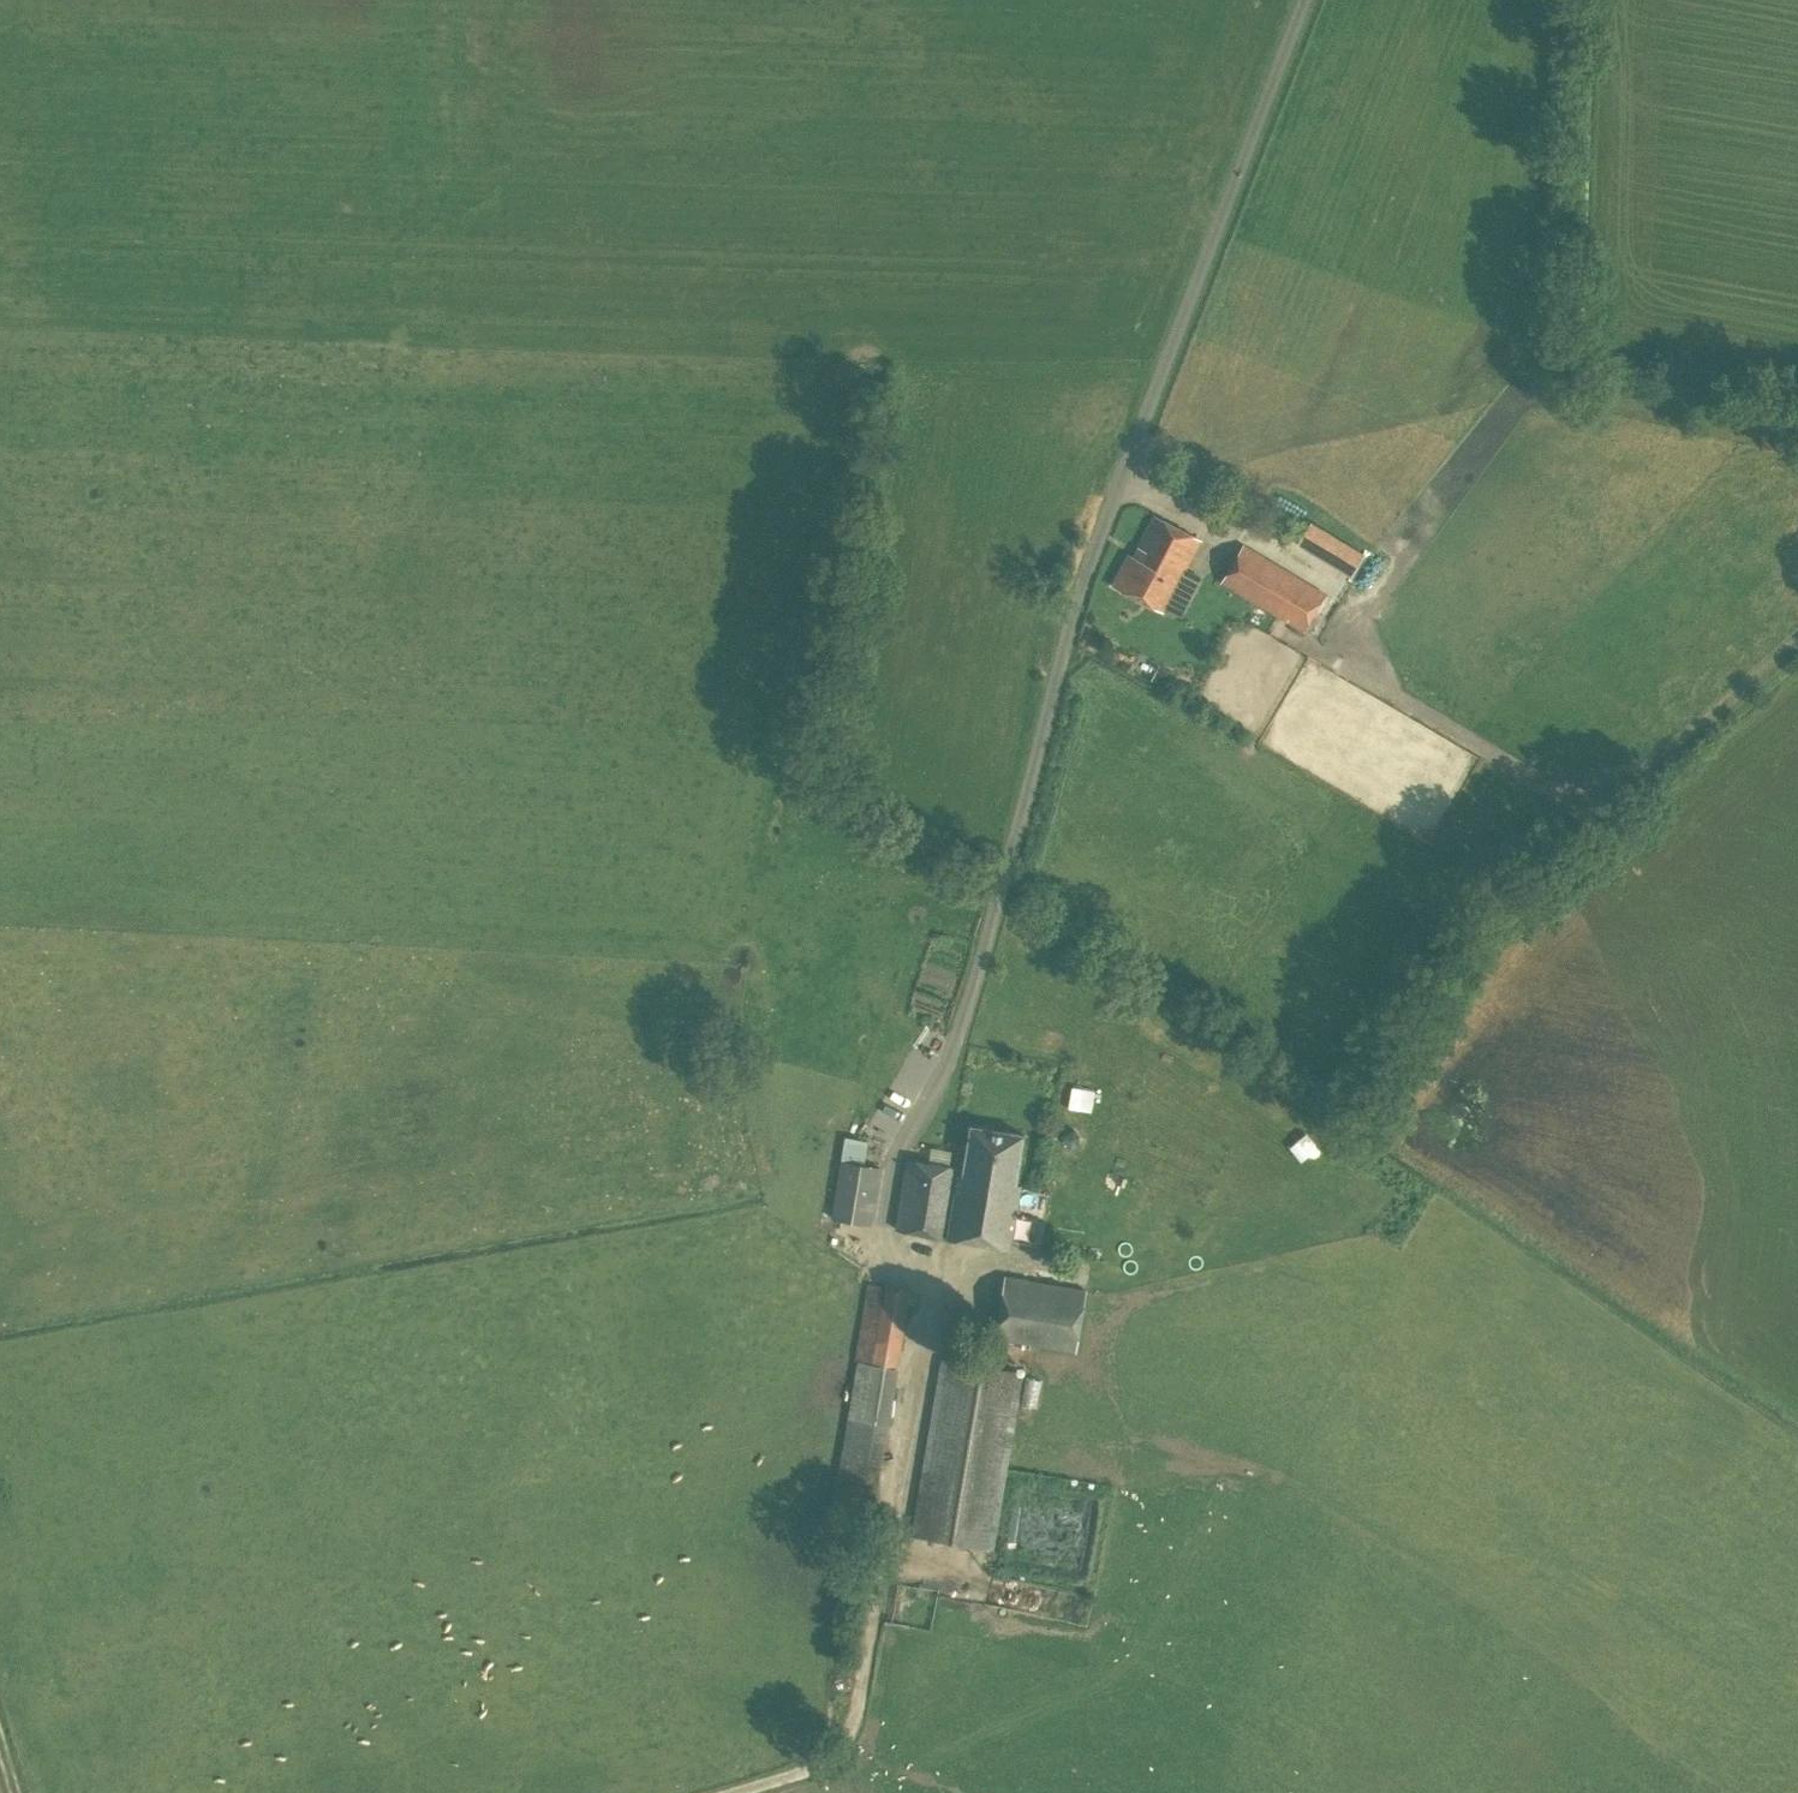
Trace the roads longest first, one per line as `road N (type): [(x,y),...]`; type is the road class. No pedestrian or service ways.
road 1 (track): [(751,1792),(840,1755),(855,1722),(892,1513)]

